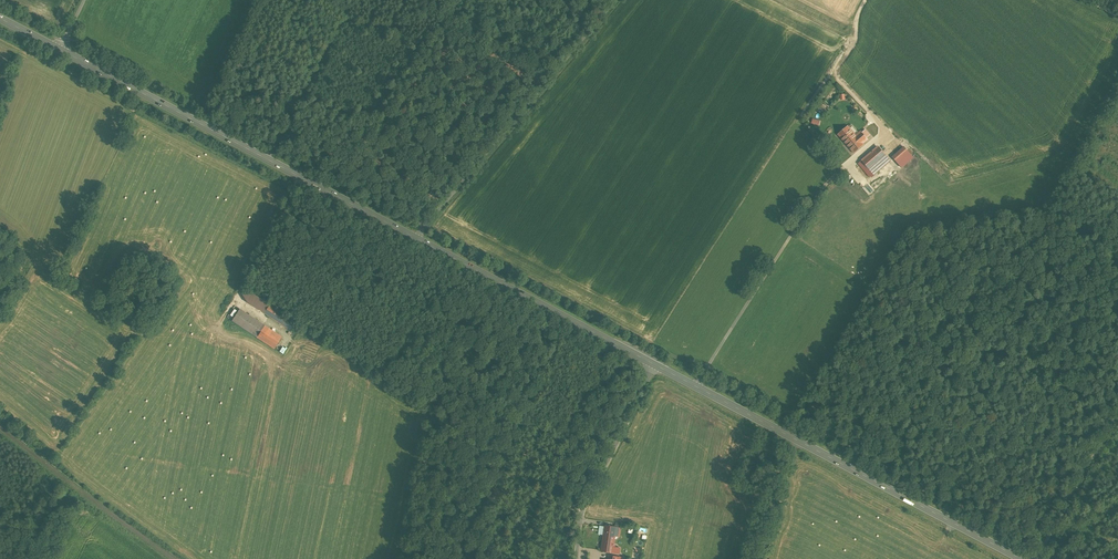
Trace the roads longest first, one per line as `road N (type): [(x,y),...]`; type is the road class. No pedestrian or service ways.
road 1 (secondary): [(62,48),(650,364)]
road 2 (secondary): [(650,364),(1021,558)]
road 3 (residential): [(576,558),(584,507),(650,364)]
road 4 (track): [(1036,558),(1117,415)]

